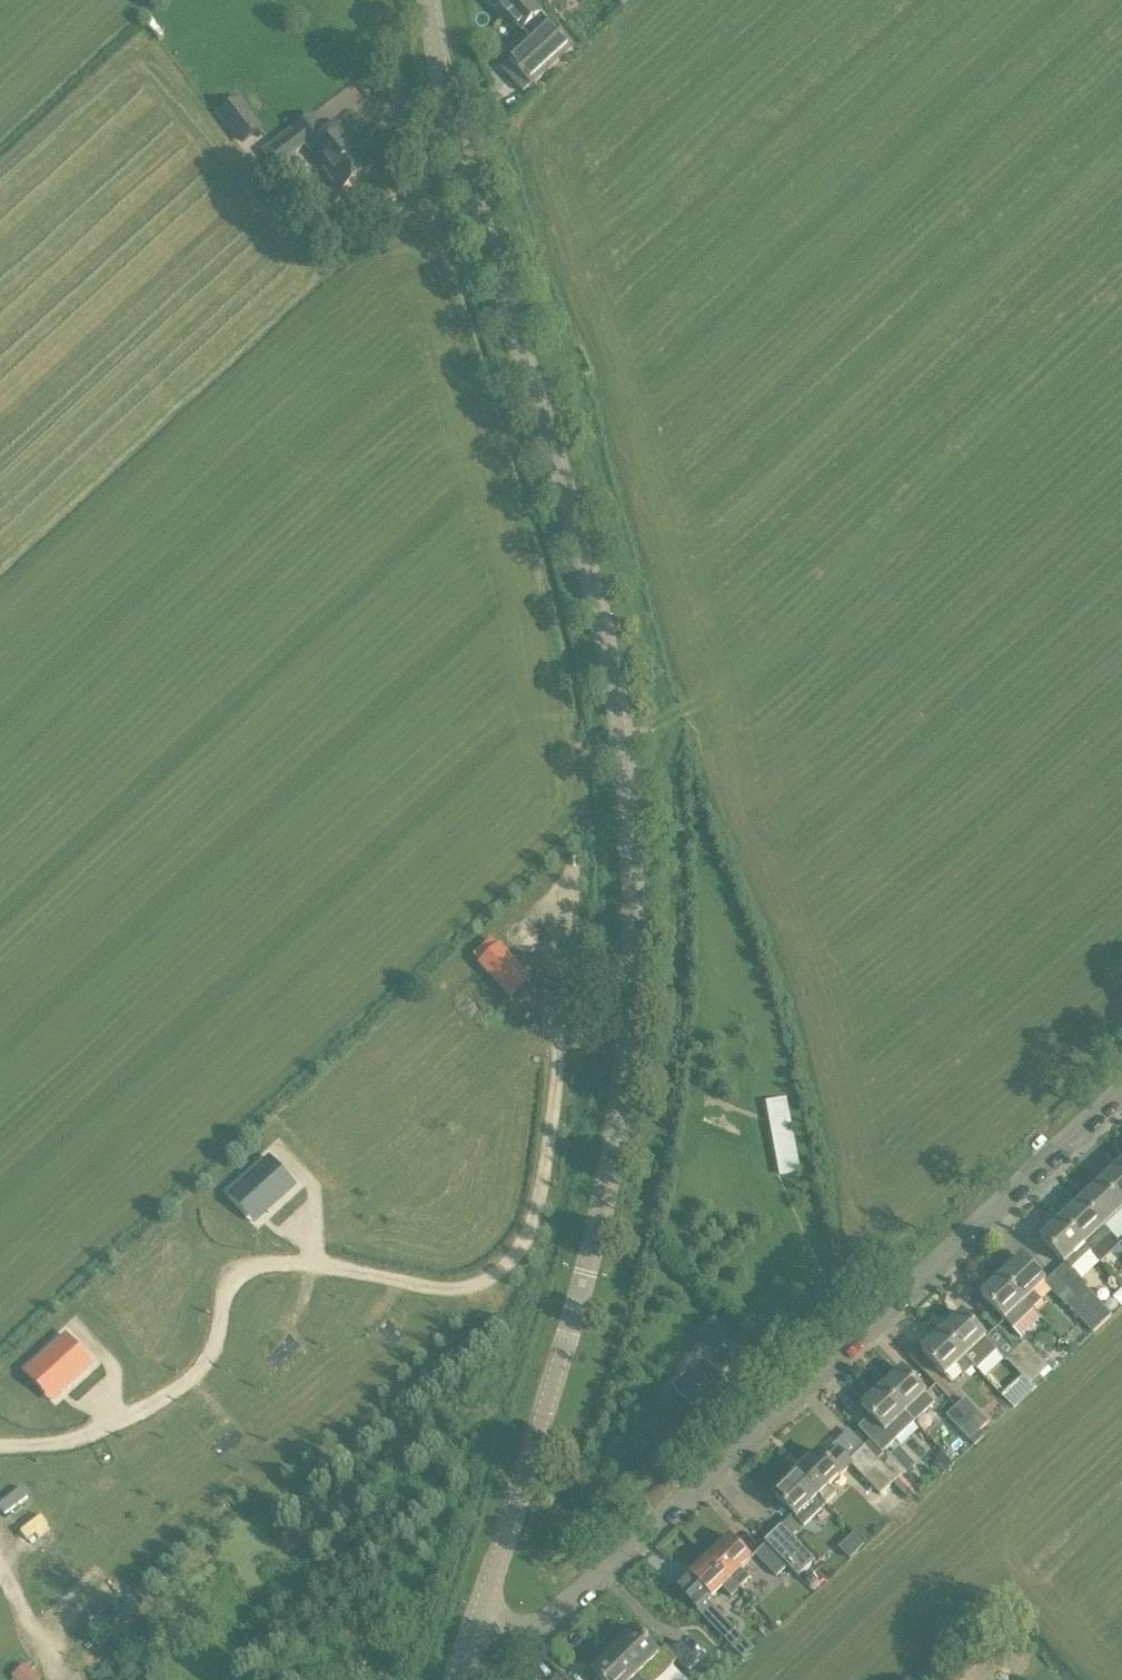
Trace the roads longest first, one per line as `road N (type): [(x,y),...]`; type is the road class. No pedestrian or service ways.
road 1 (tertiary): [(481,1614),(578,1302),(610,1168),(633,982),(633,869),(606,646),(452,116),(428,0)]
road 2 (residential): [(481,1614),(525,1625),(561,1611),(1121,1088)]

